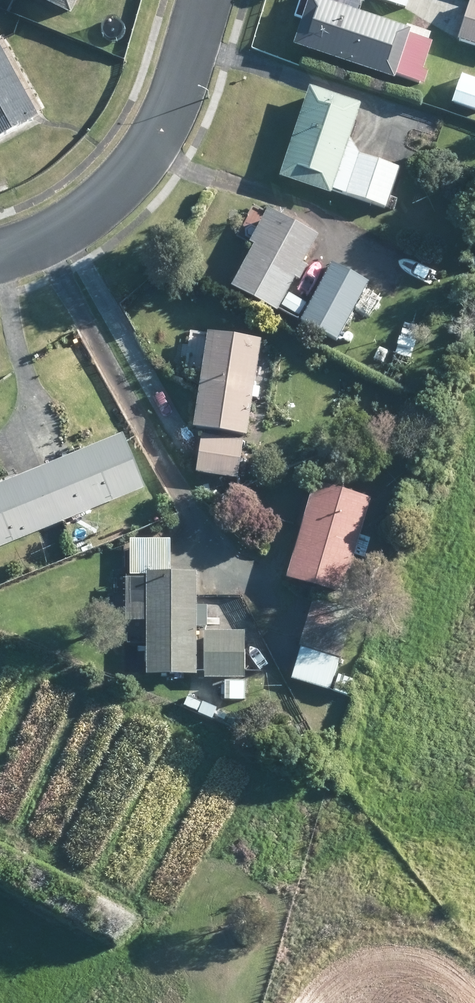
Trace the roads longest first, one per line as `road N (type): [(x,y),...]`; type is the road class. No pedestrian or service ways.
road 1 (residential): [(0,255),(55,235),(119,183),(174,104),(204,0)]

